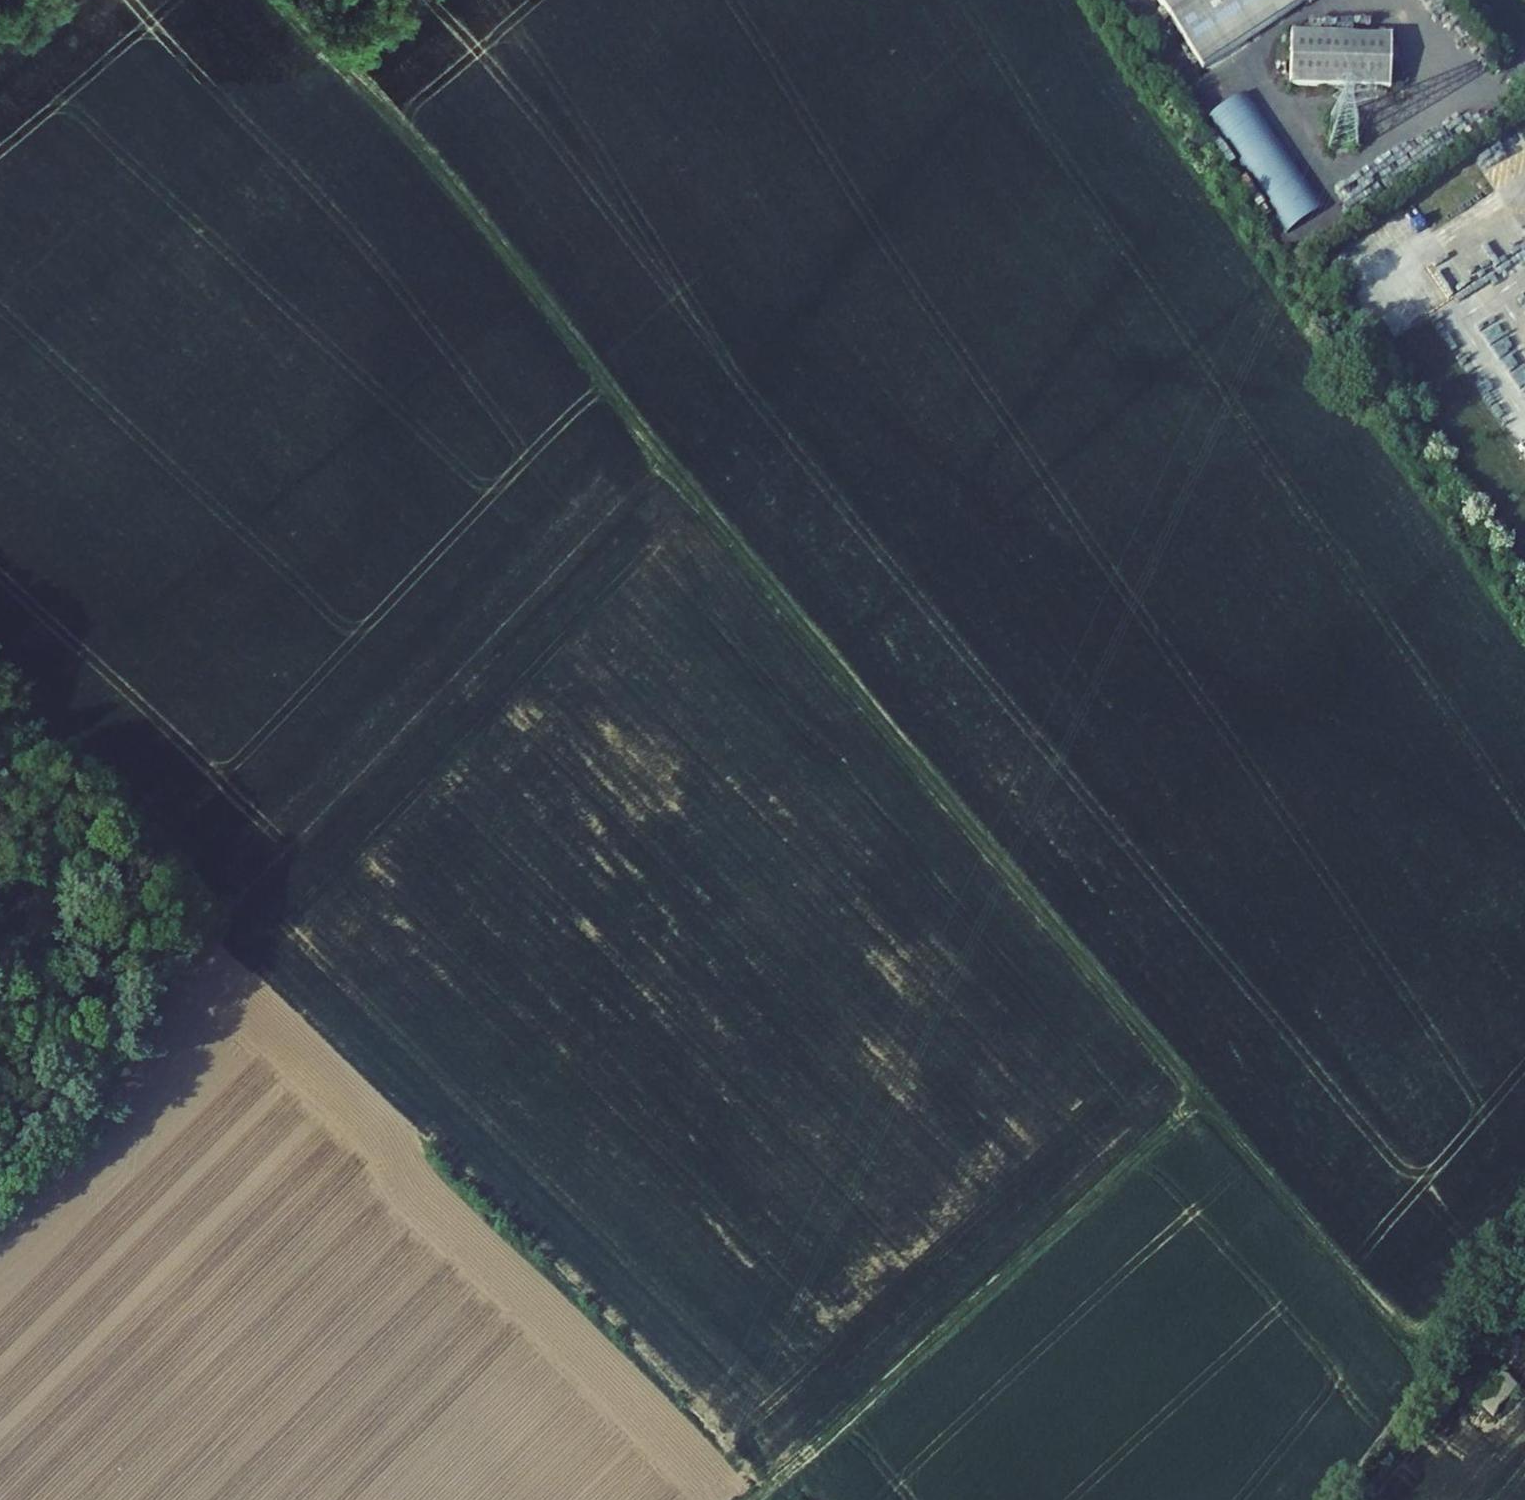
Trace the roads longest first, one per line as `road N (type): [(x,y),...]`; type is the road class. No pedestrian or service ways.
road 1 (track): [(278,0),(366,91),(1439,1385)]
road 2 (track): [(1199,1095),(757,1499)]
road 3 (track): [(1524,1274),(1439,1385)]

